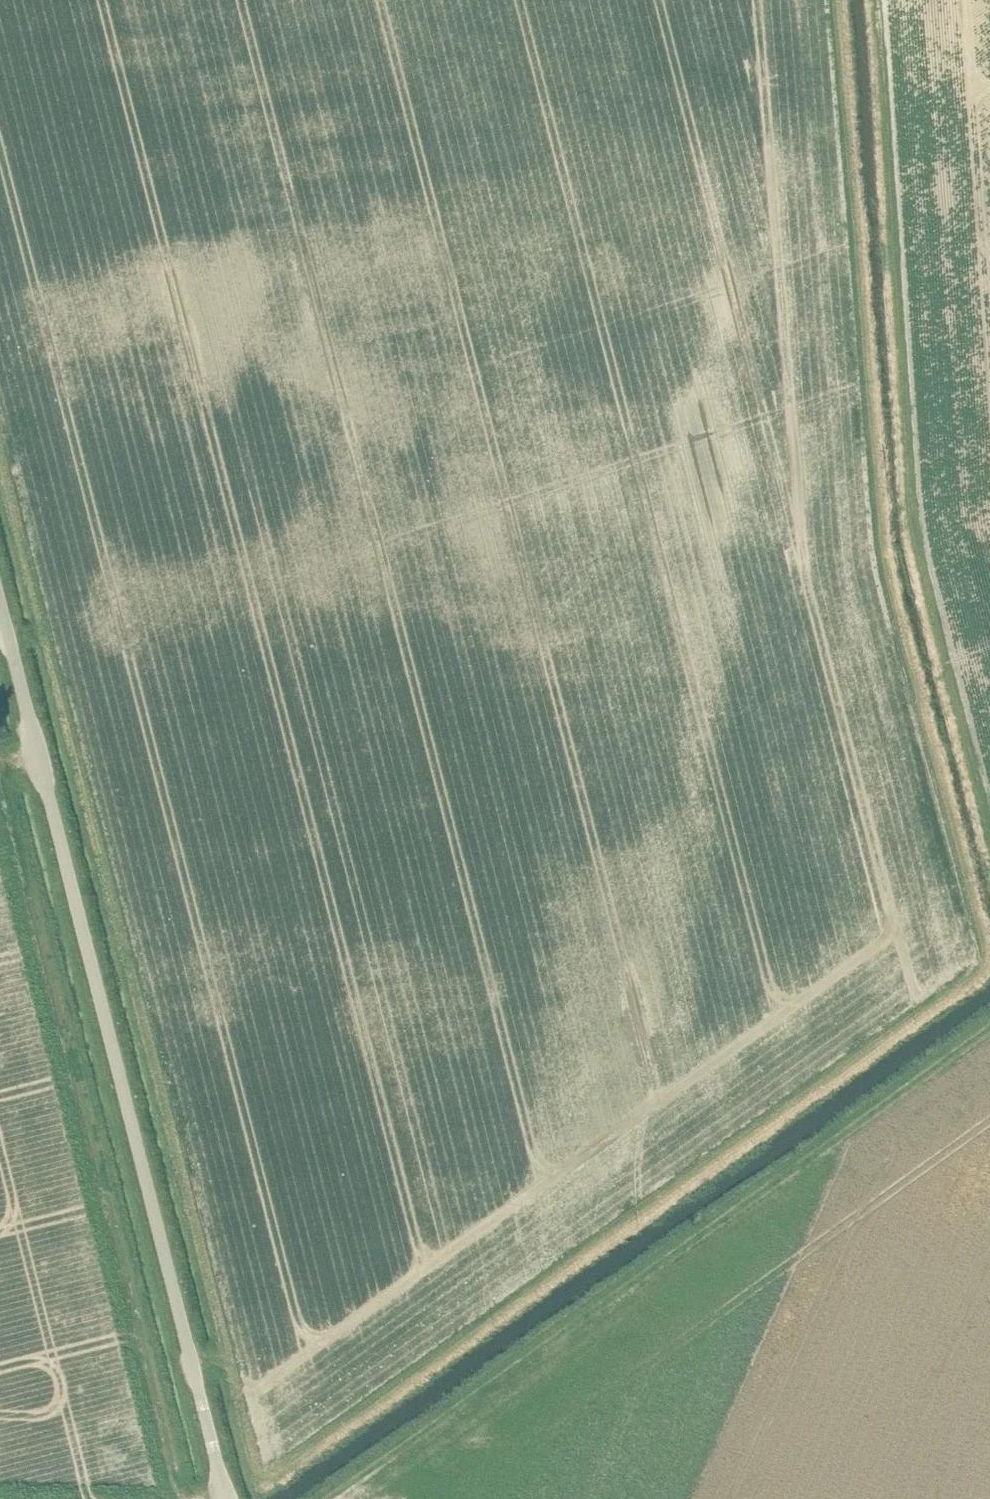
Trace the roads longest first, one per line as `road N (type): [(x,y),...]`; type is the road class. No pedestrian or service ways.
road 1 (unclassified): [(227,1498),(0,598)]

